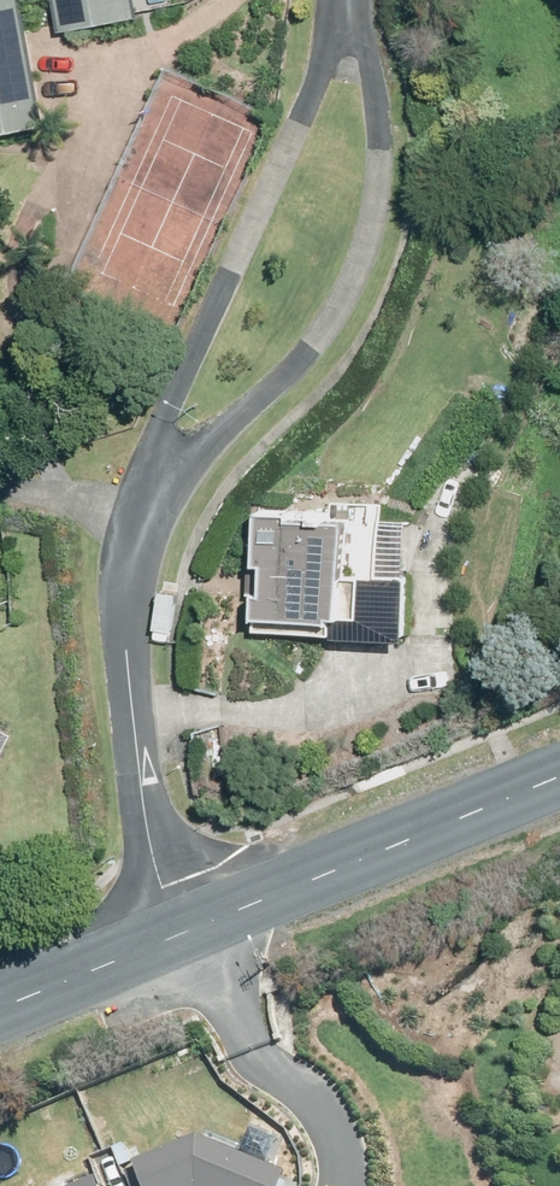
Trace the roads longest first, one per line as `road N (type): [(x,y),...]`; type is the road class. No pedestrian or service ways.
road 1 (residential): [(354,18),(386,165),(377,224),(332,323),(288,378),(166,467)]
road 2 (residential): [(166,467),(177,389),(208,314),(354,18)]
road 3 (residential): [(184,936),(150,854),(124,629),(127,561),(166,467)]
road 4 (secondary): [(184,936),(559,779)]
road 5 (residential): [(184,936),(230,1018),(333,1113),(331,1185)]
road 6 (secondary): [(0,1011),(184,936)]

